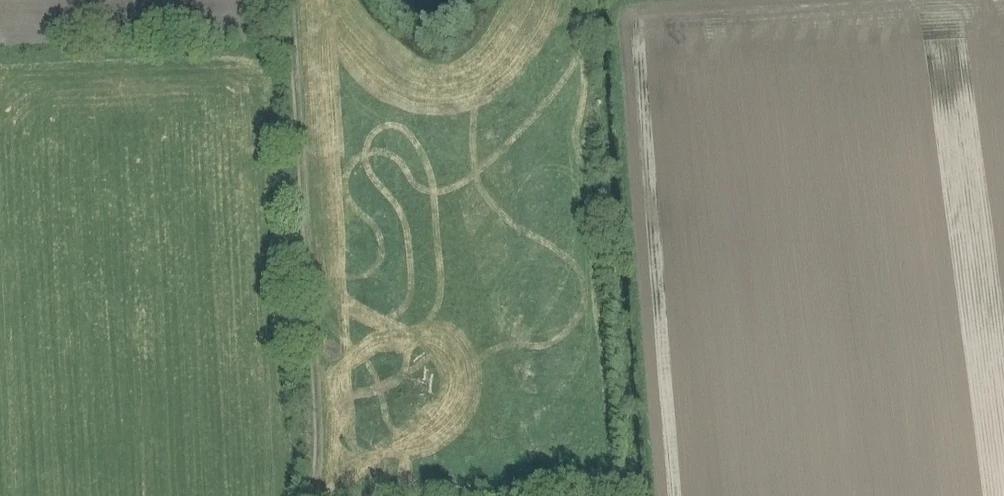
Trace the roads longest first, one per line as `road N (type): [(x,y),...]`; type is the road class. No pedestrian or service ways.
road 1 (track): [(281,0),(307,495)]

